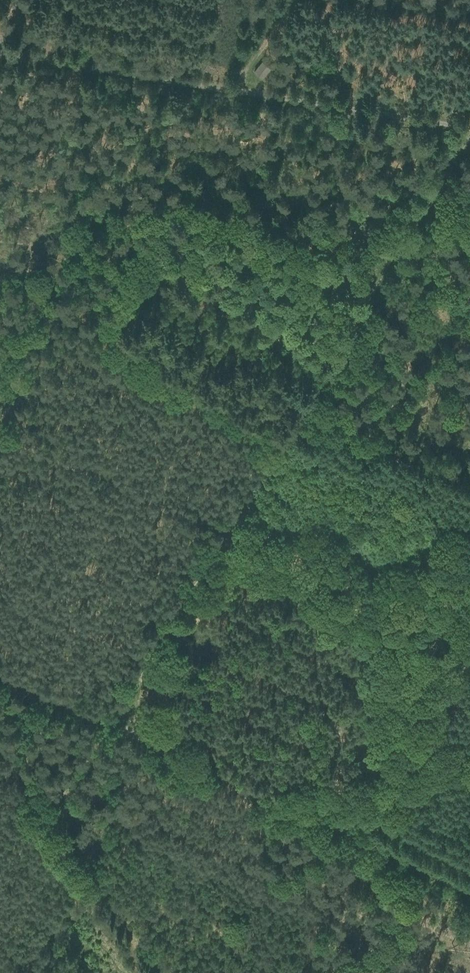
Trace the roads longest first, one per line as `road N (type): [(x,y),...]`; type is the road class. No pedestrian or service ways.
road 1 (track): [(469,128),(234,89),(0,38)]
road 2 (track): [(117,718),(469,887)]
road 3 (track): [(298,408),(117,718)]
road 4 (track): [(298,408),(469,128)]
road 5 (track): [(469,460),(298,408)]
road 6 (track): [(117,718),(0,665)]

